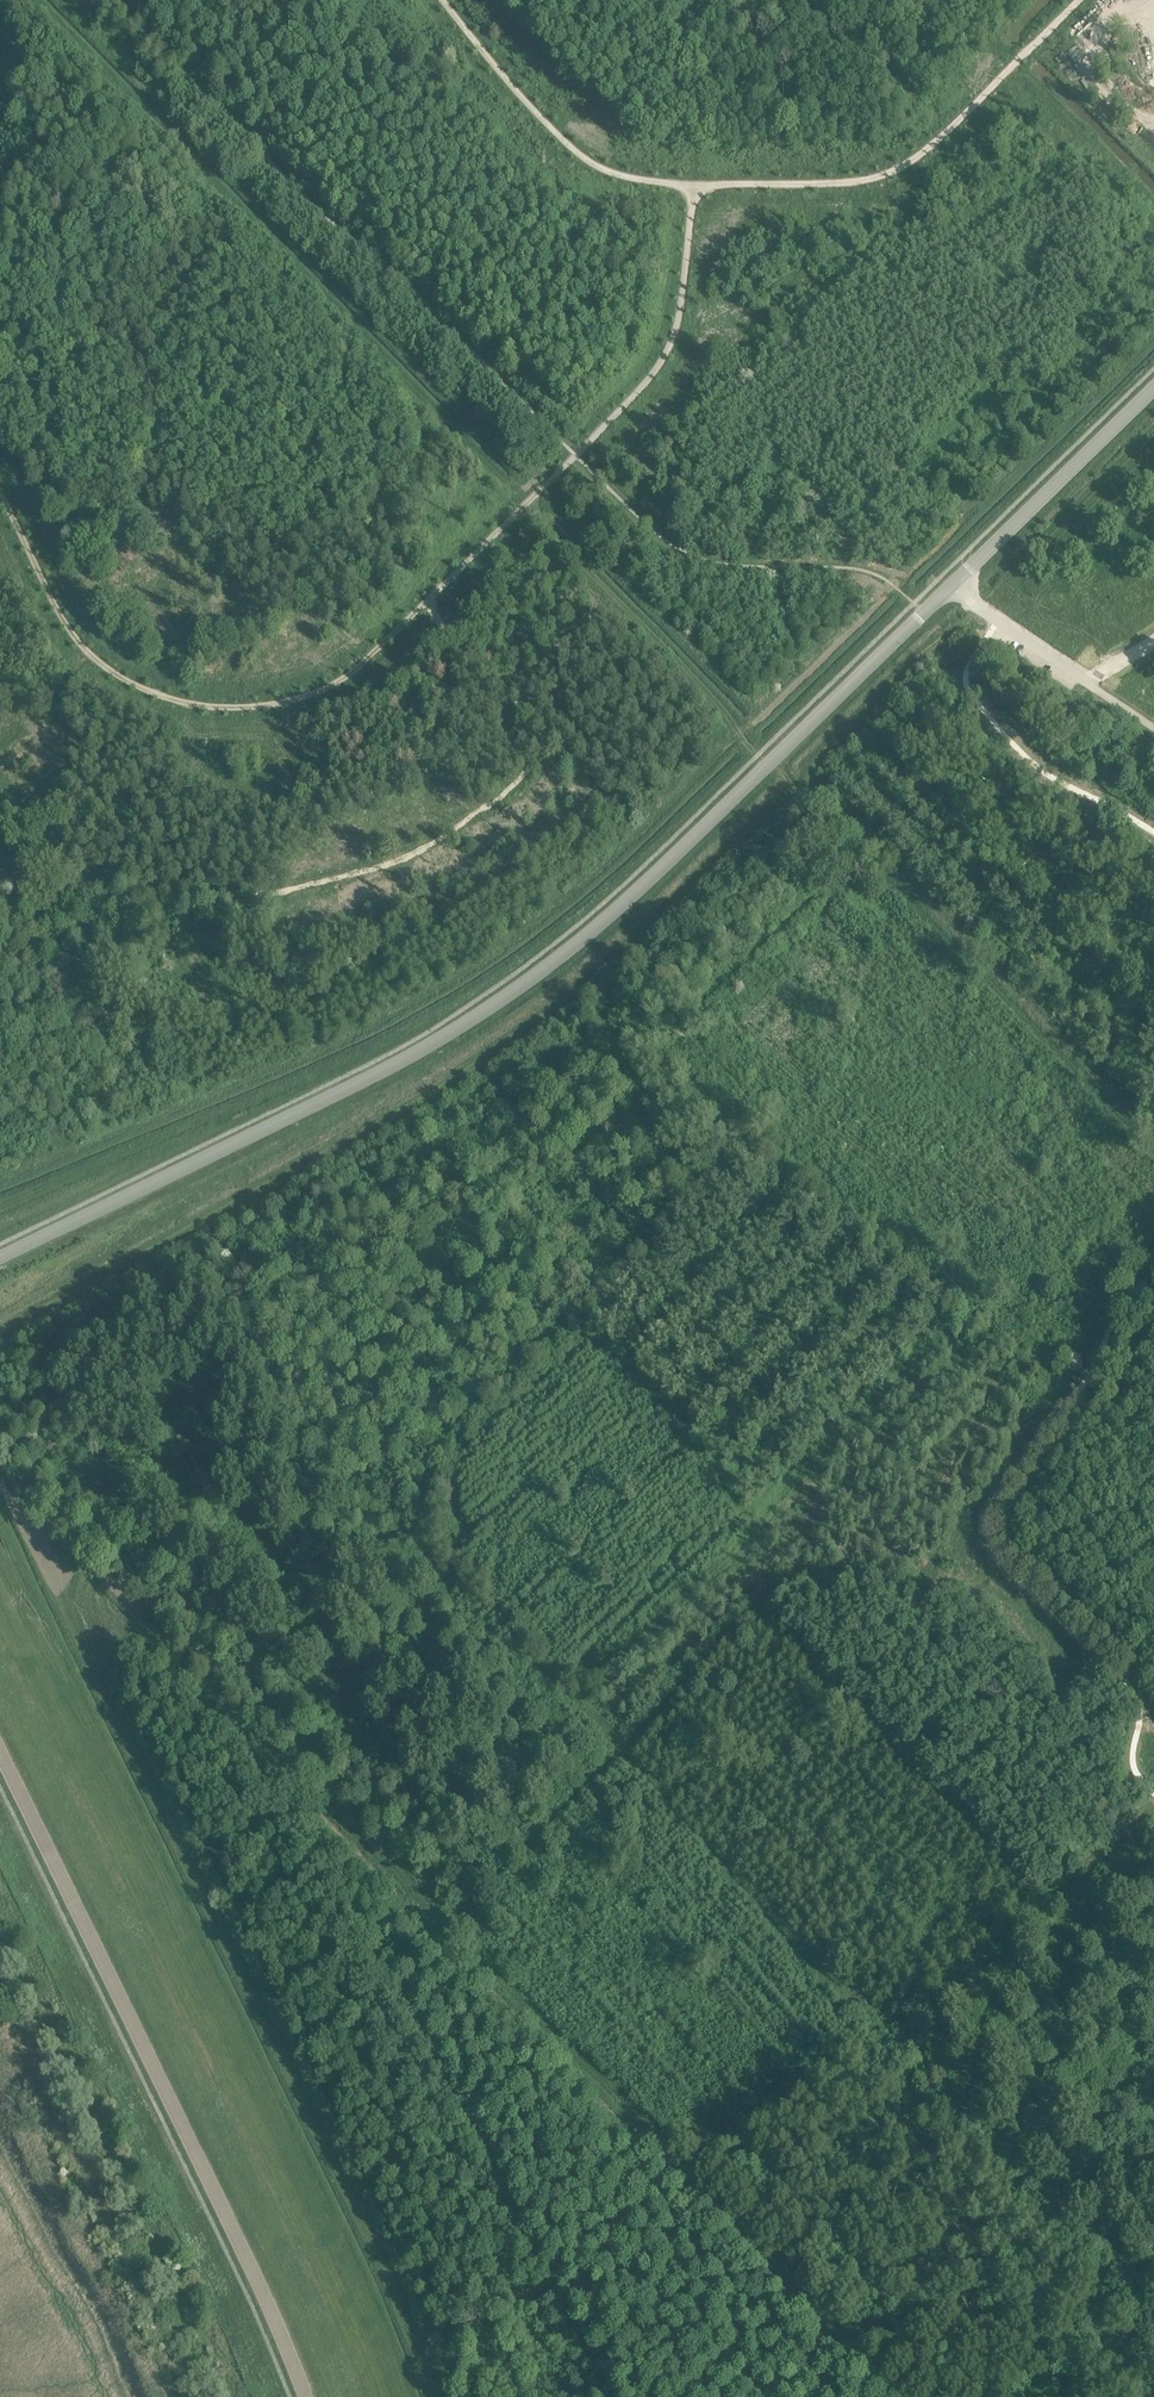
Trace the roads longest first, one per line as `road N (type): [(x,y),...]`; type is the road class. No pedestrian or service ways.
road 1 (tertiary): [(0,1257),(378,1074),(539,974),(781,752),(1153,383)]
road 2 (tertiary): [(307,2396),(198,2154),(0,1751)]
road 3 (track): [(694,184),(847,183),(889,172),(932,145),(1078,0)]

